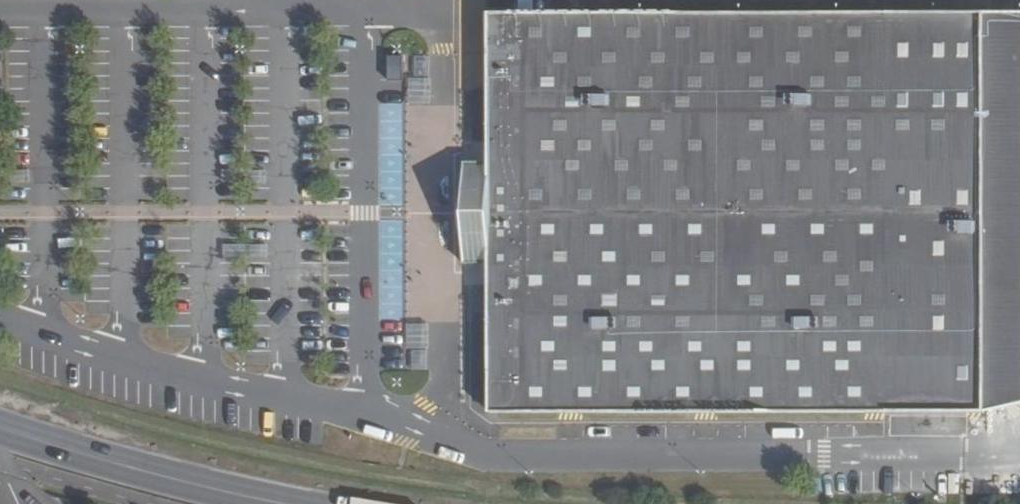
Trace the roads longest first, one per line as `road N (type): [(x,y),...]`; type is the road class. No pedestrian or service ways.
road 1 (primary): [(0,431),(276,503)]

